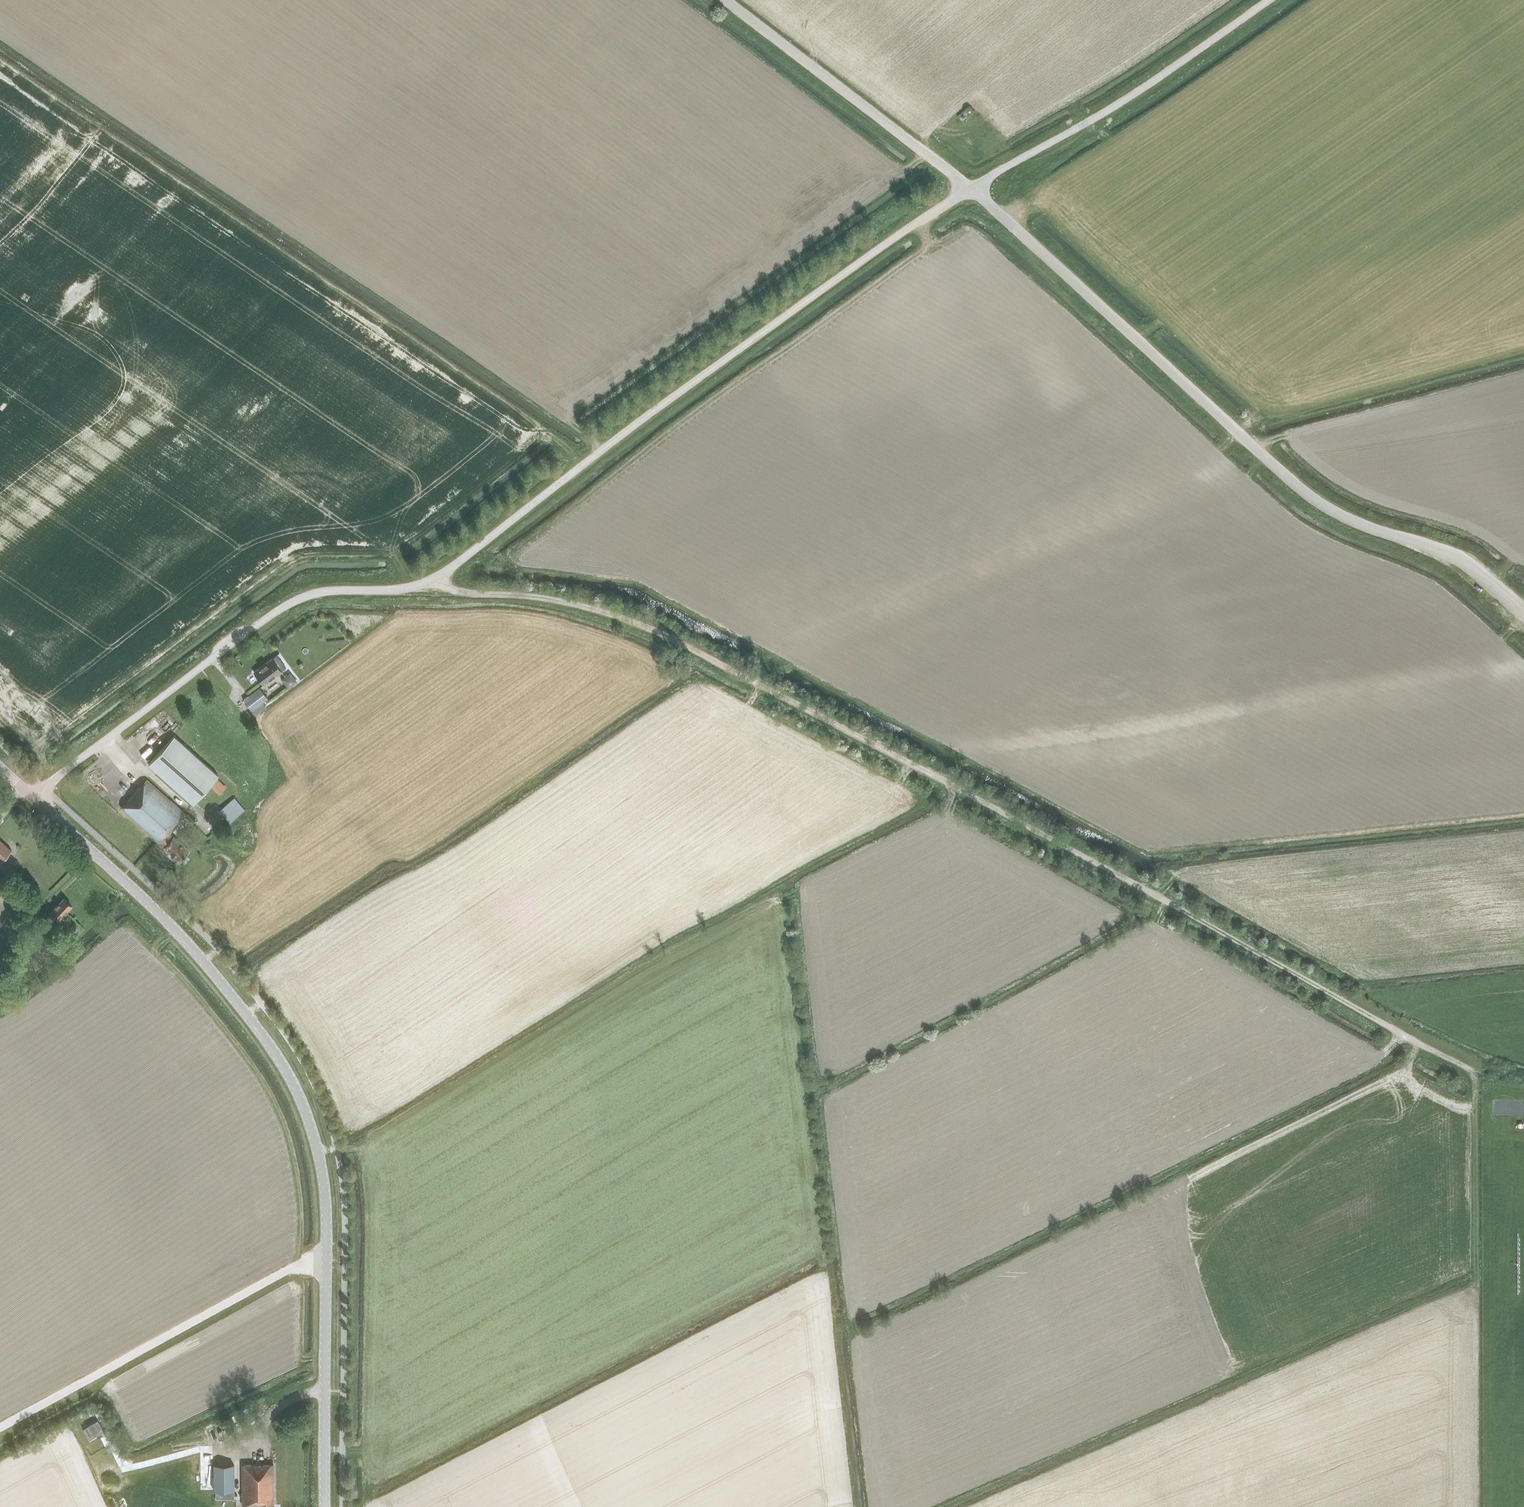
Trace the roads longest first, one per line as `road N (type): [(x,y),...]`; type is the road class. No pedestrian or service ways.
road 1 (track): [(436,577),(459,592),(587,607),(669,638),(1469,1069),(1476,1271)]
road 2 (unclassified): [(35,801),(288,604),(319,593),(402,589),(451,568),(689,386),(971,189)]
road 3 (secondary): [(325,1506),(326,1210),(303,1108),(269,1045),(205,963),(35,801)]
road 4 (unclassified): [(1523,611),(1461,560),(1341,515),(1300,489),(971,189)]
road 5 (unclassified): [(971,189),(1145,87),(1267,0)]
road 6 (unclassified): [(971,189),(725,0)]

